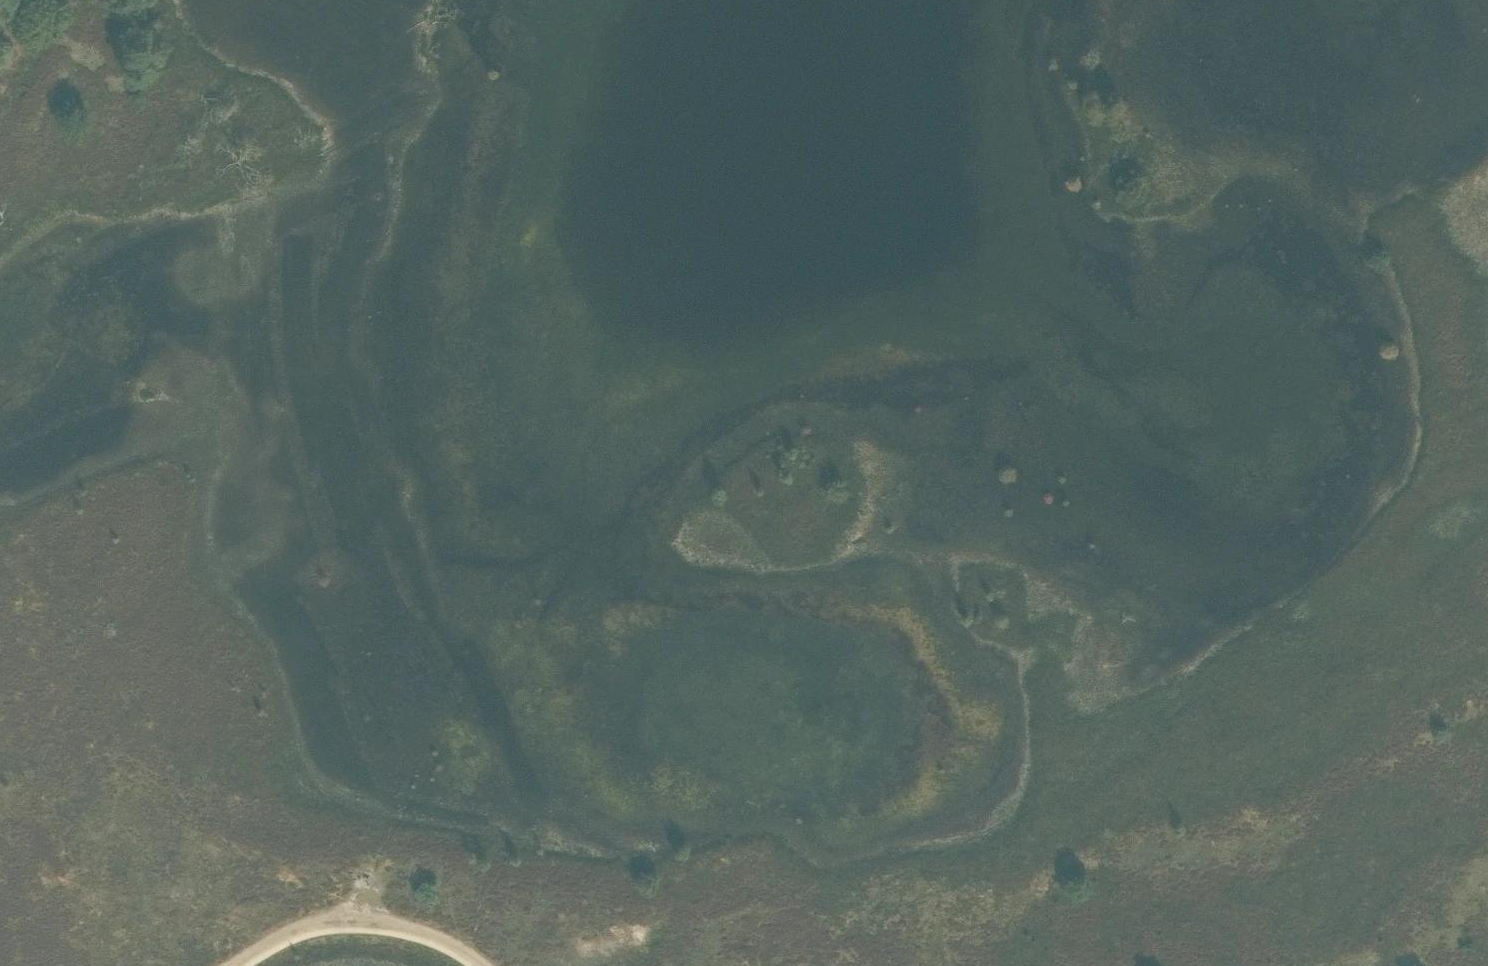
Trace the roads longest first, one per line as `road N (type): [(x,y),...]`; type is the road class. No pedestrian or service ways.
road 1 (track): [(233,965),(306,925),(352,921),(448,943),(482,965)]

